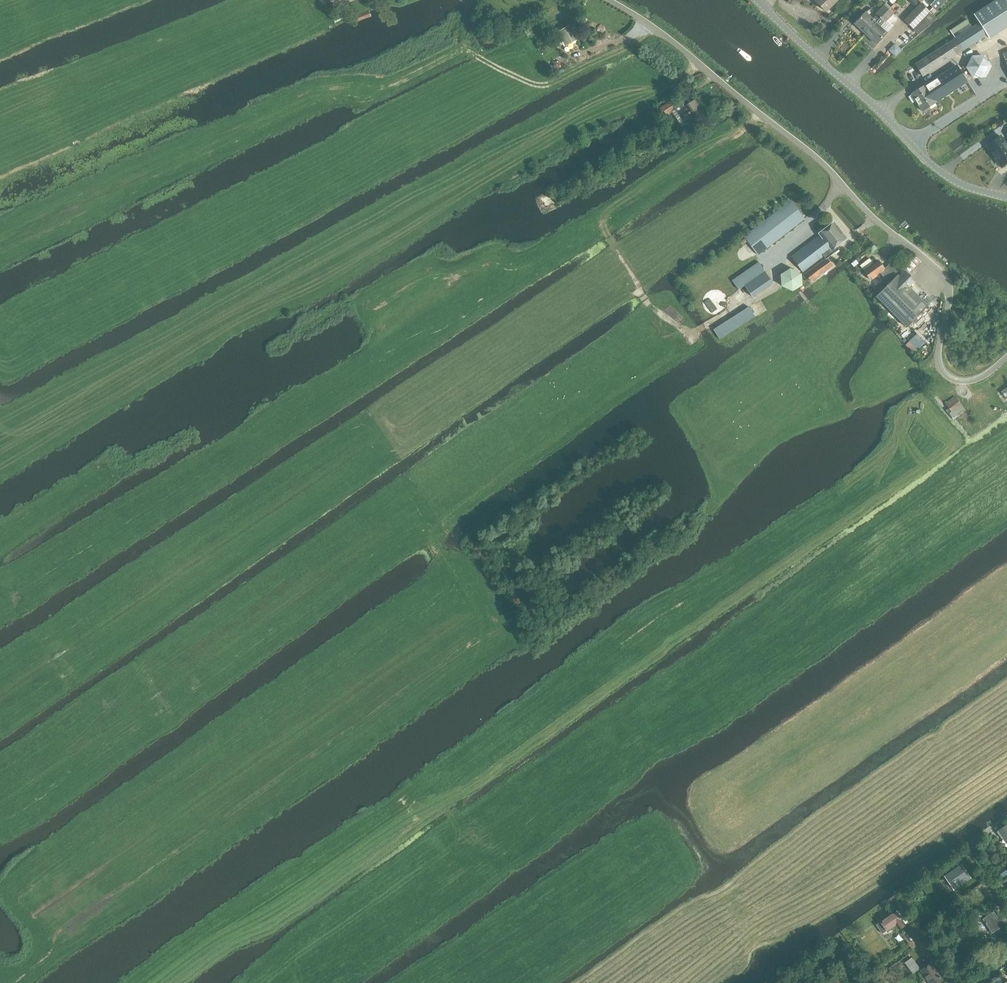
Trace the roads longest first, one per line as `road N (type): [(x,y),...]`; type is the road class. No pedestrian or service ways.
road 1 (unclassified): [(1006,356),(967,382),(942,372),(949,291),(941,276),(811,155),(607,0)]
road 2 (track): [(753,301),(689,334),(647,303),(601,226),(759,113)]
road 3 (track): [(121,982),(399,809)]
road 4 (unclassified): [(1006,198),(949,178),(755,0)]

